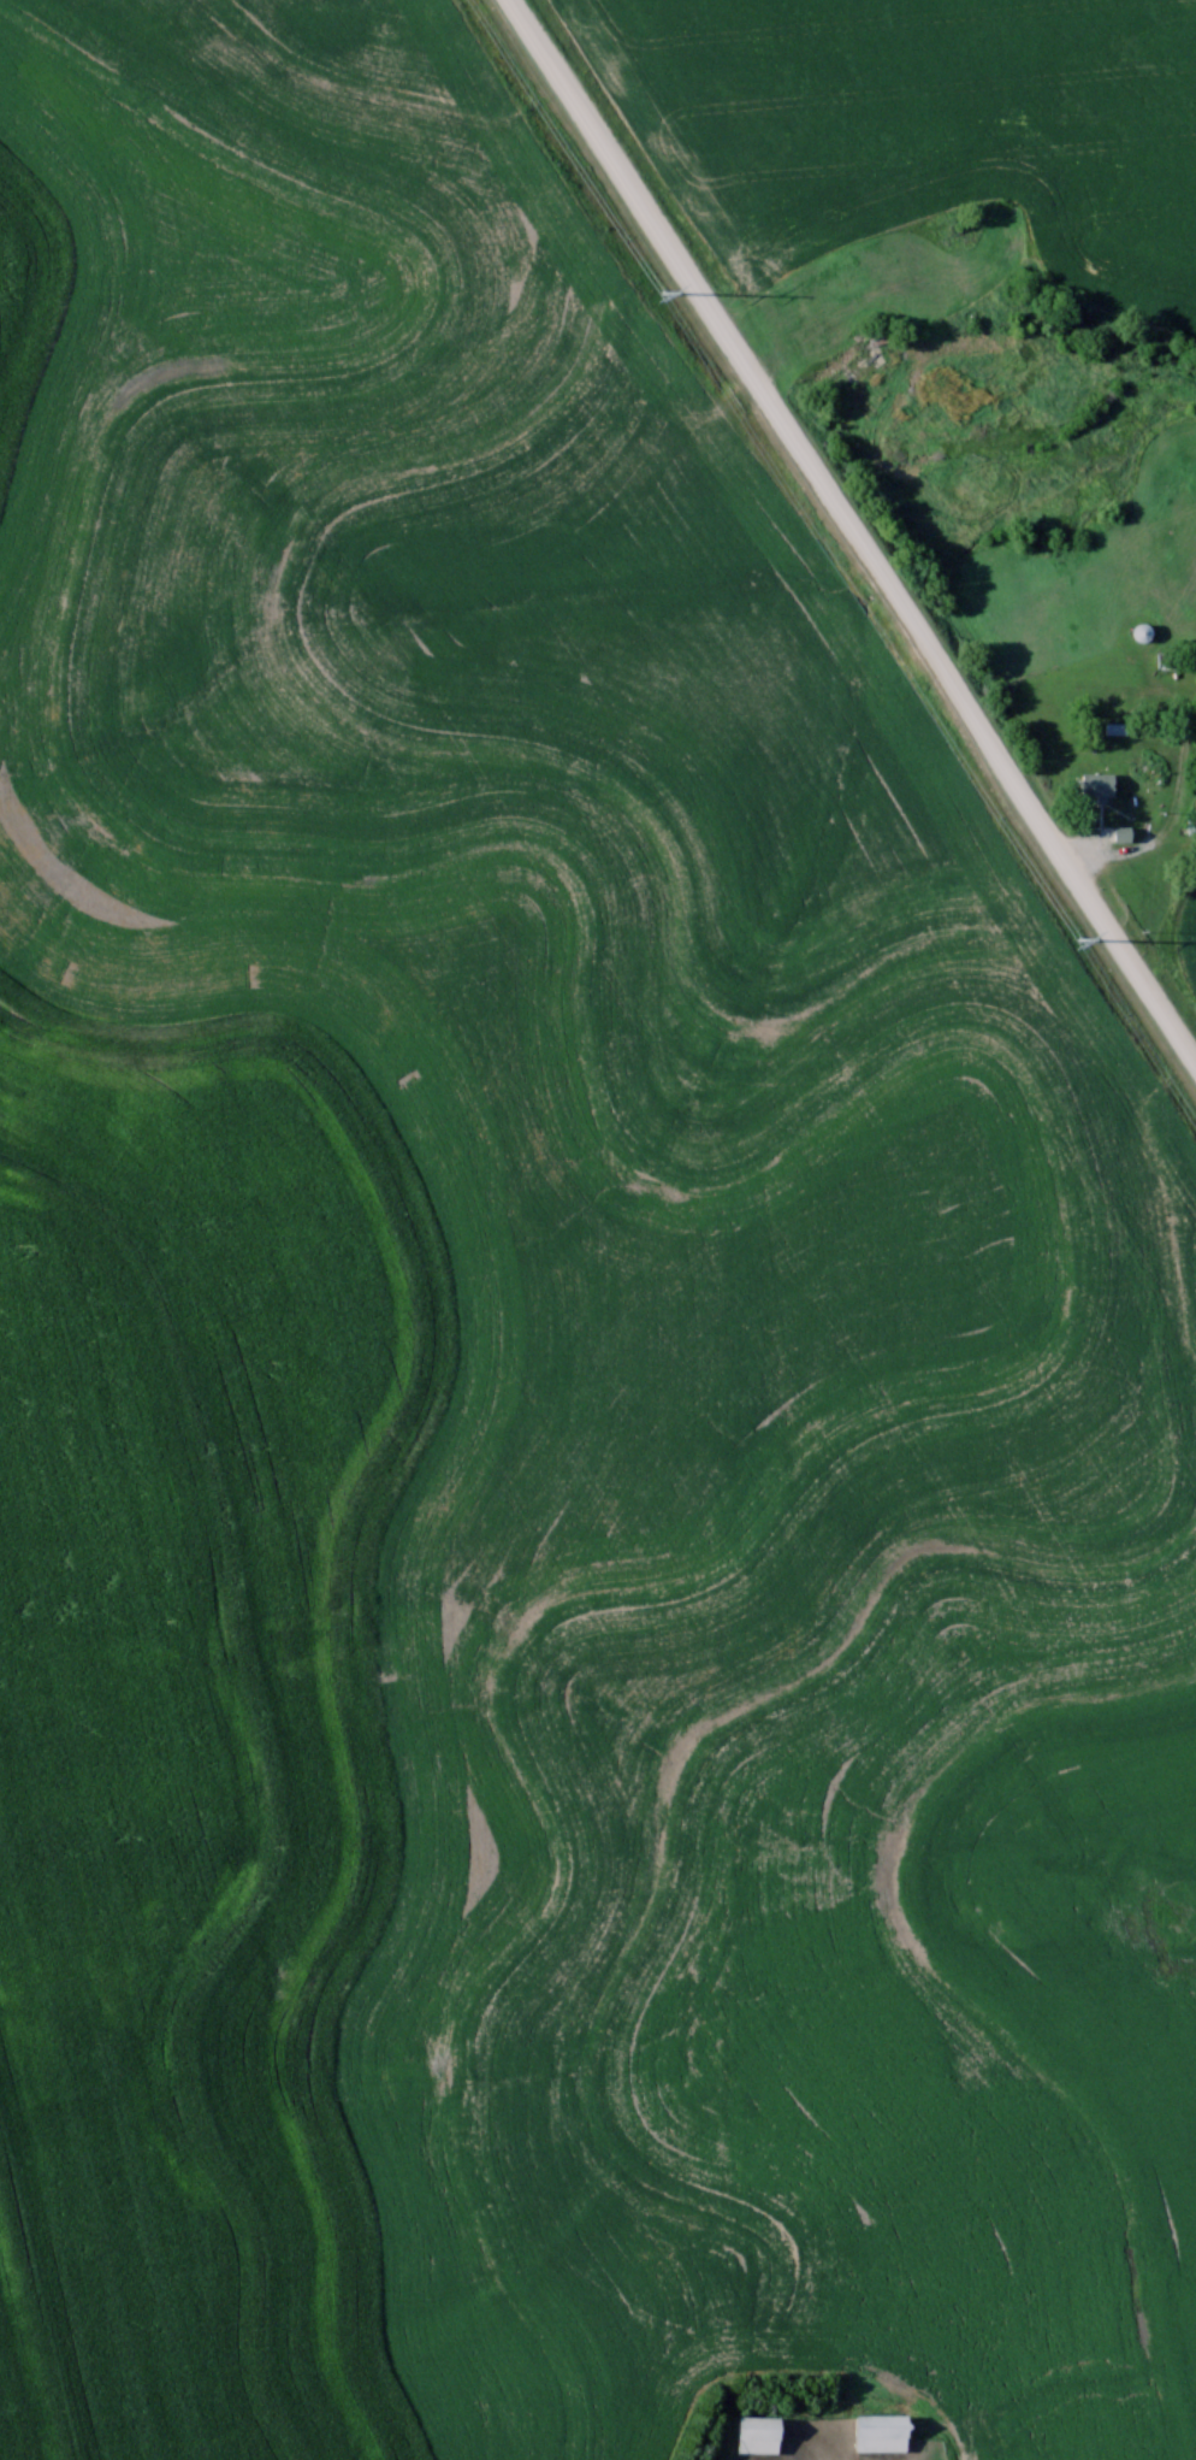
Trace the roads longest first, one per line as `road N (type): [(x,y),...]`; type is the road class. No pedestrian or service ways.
road 1 (tertiary): [(1195,1063),(513,0)]

